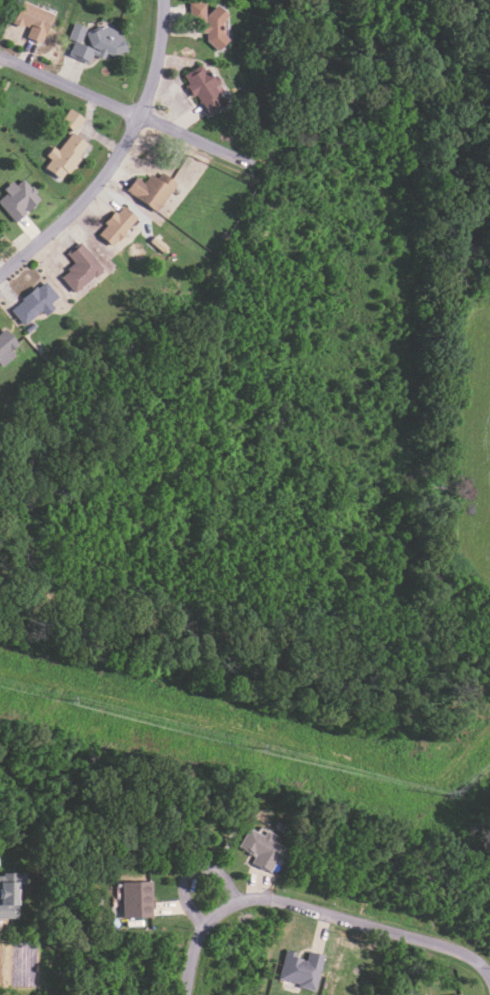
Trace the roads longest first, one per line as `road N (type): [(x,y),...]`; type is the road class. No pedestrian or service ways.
road 1 (residential): [(165,0),(162,45),(139,117),(72,213),(0,276)]
road 2 (residential): [(254,166),(0,56)]
road 3 (residential): [(489,974),(463,954),(279,902),(241,901)]
road 4 (residential): [(207,927),(187,901),(184,885),(194,869),(224,874),(241,901)]

